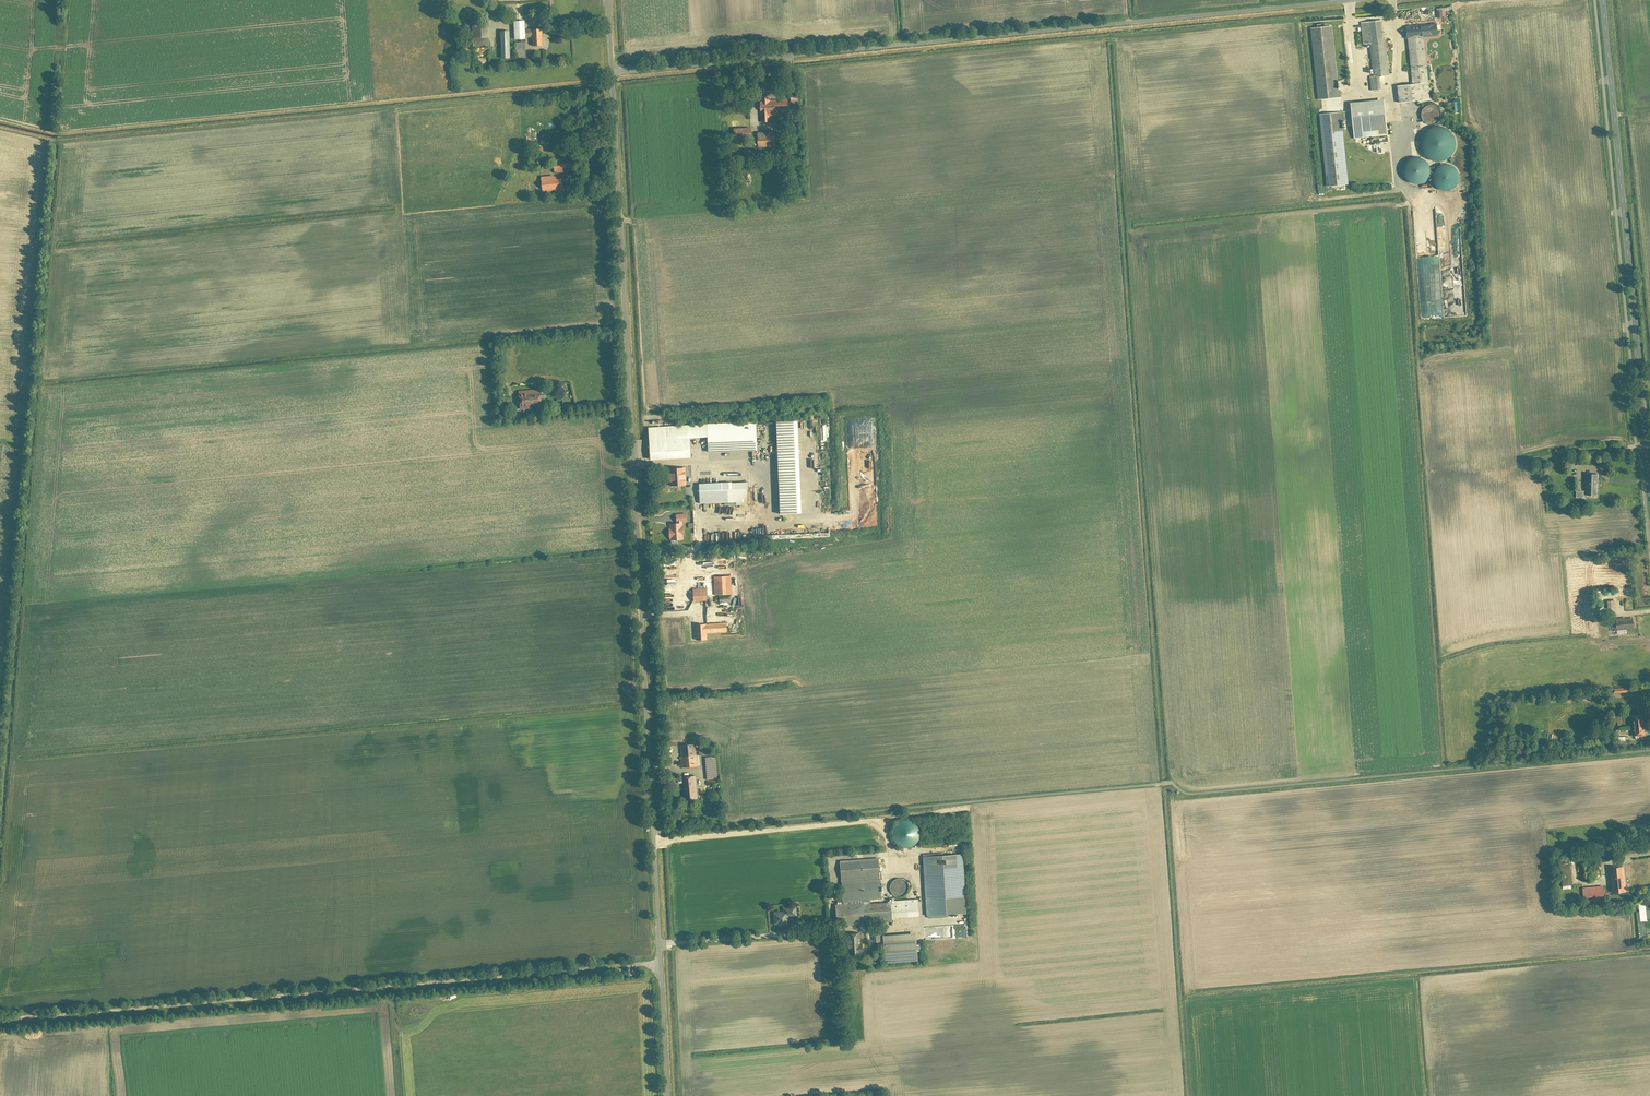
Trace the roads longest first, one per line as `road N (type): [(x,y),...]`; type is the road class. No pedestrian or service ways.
road 1 (unclassified): [(610,72),(668,1095)]
road 2 (unclassified): [(610,72),(1361,0)]
road 3 (track): [(661,965),(0,1023)]
road 4 (tertiary): [(1603,0),(1649,478)]

